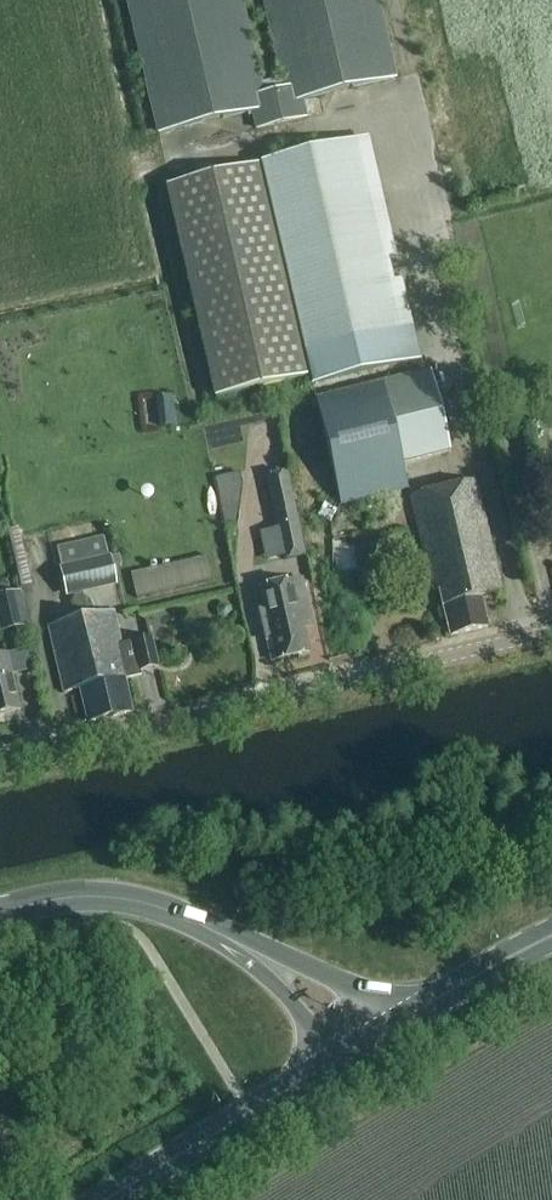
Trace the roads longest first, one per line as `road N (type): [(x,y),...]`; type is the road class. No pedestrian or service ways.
road 1 (unclassified): [(551,633),(0,762)]
road 2 (primary): [(109,1199),(327,1066)]
road 3 (primary): [(0,911),(91,896),(155,906),(223,937)]
road 4 (primary): [(390,1029),(362,997),(327,975),(223,937)]
road 5 (primary): [(551,936),(390,1029)]
road 6 (primary): [(223,937),(295,1007),(327,1066)]

